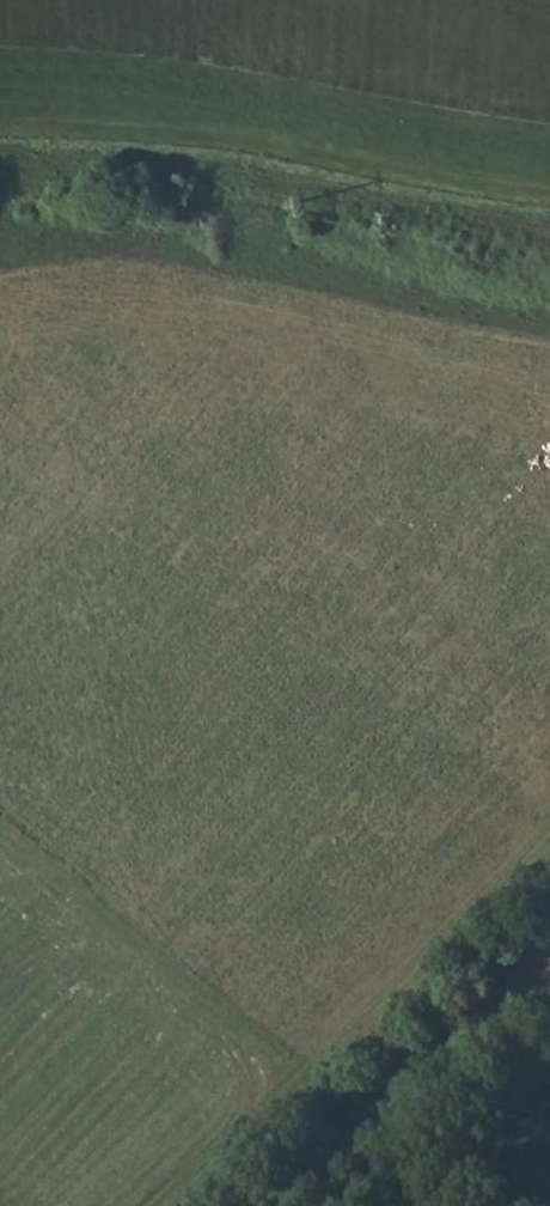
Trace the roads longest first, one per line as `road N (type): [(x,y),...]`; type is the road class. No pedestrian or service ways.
road 1 (tertiary): [(317,1205),(549,960)]

